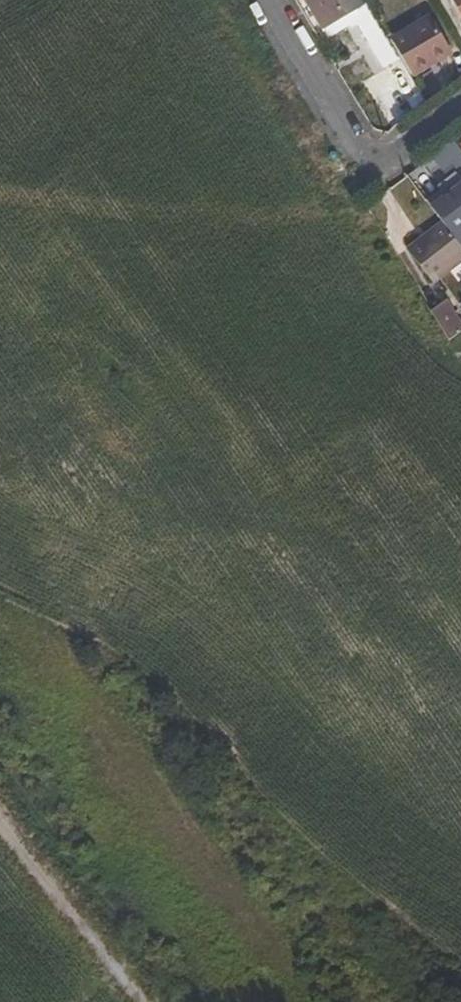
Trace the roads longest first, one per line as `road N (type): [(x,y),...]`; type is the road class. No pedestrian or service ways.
road 1 (residential): [(460,104),(401,152),(357,148),(268,0)]

